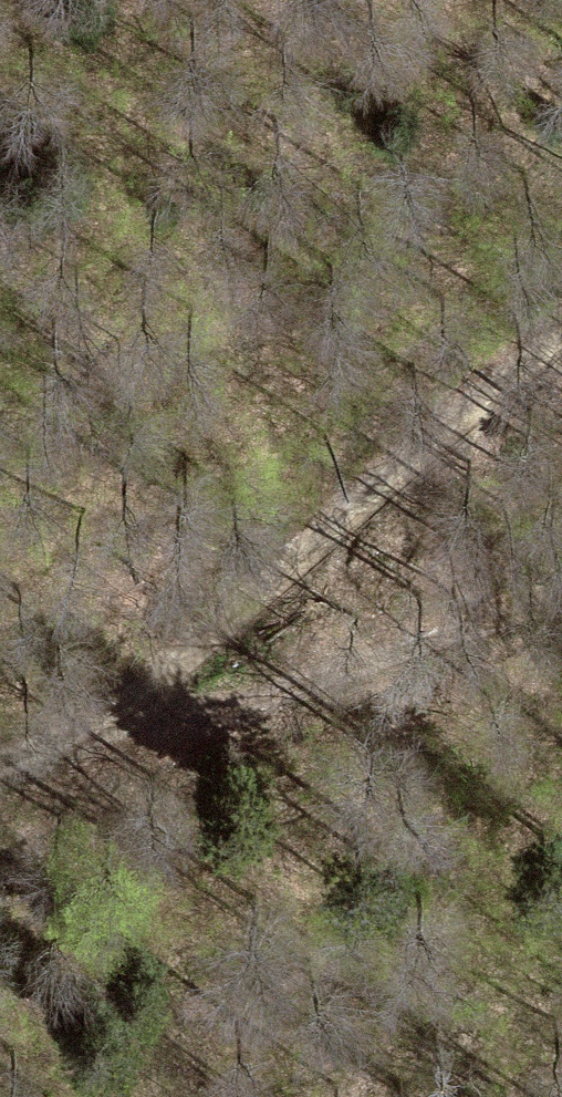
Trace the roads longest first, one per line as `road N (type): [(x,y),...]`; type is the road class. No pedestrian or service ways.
road 1 (track): [(561,614),(476,647),(151,717),(282,577),(393,502),(561,351)]
road 2 (track): [(554,0),(329,71),(0,114)]
road 3 (track): [(151,717),(0,776)]

